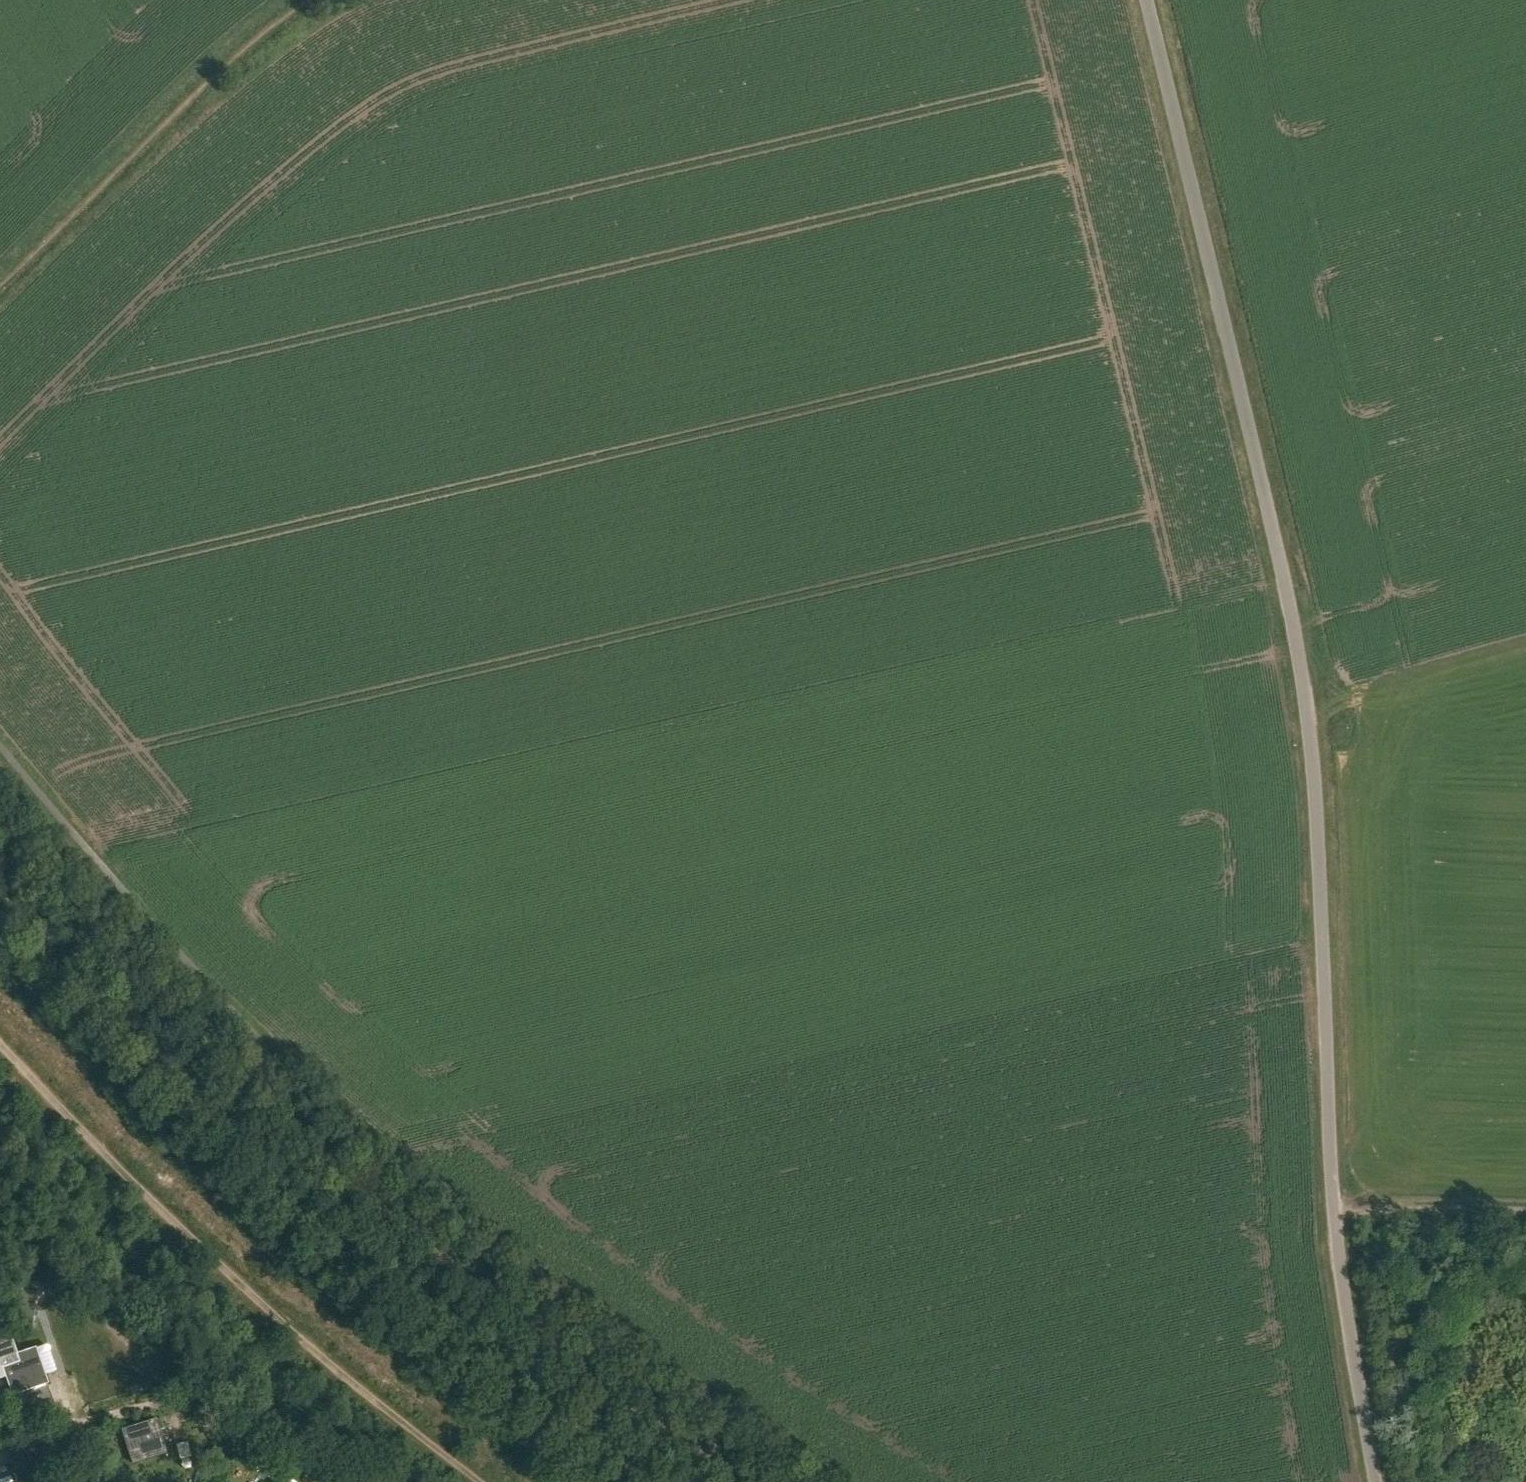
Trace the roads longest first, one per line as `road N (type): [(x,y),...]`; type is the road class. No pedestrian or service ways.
road 1 (unclassified): [(1375,1481),(1337,1245),(1306,705),(1146,0)]
road 2 (track): [(0,1047),(252,1301),(475,1481)]
road 3 (track): [(309,0),(218,74),(0,287)]
road 4 (track): [(1334,1211),(1525,1217)]

